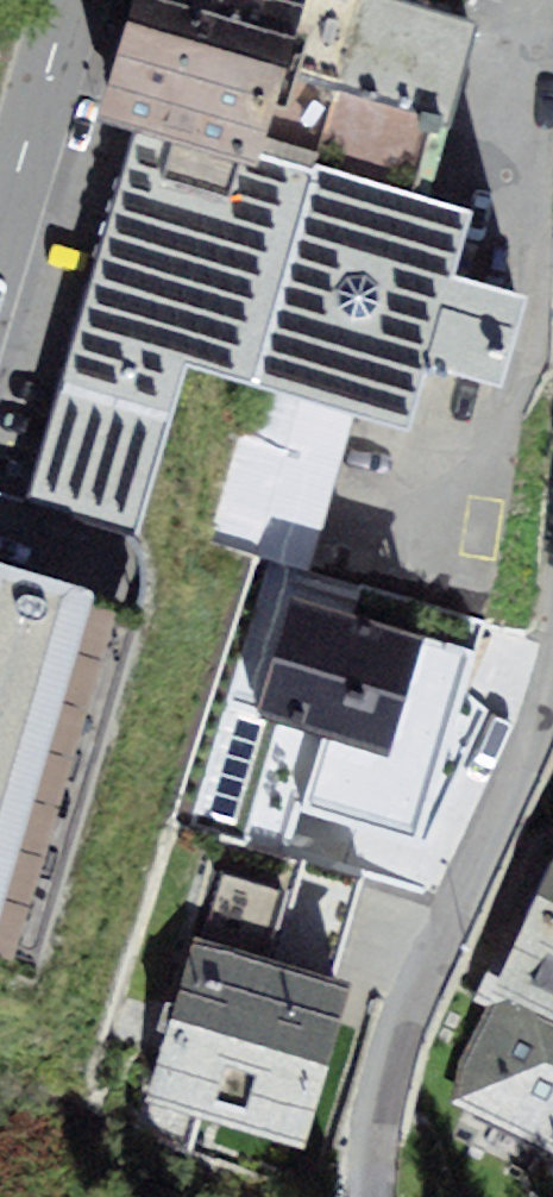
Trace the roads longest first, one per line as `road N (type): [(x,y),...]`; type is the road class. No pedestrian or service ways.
road 1 (residential): [(552,657),(535,725),(390,1056),(374,1111),(368,1196)]
road 2 (tertiary): [(67,0),(0,222)]

